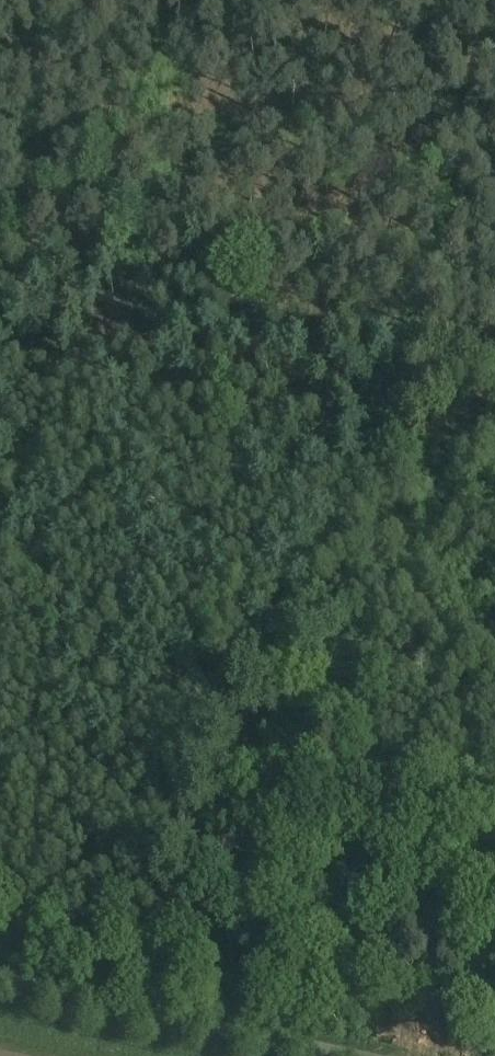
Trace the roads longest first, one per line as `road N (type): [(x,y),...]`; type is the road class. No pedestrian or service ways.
road 1 (track): [(175,1014),(494,156)]
road 2 (track): [(494,359),(0,255)]
road 3 (unclassified): [(356,1055),(0,975)]

